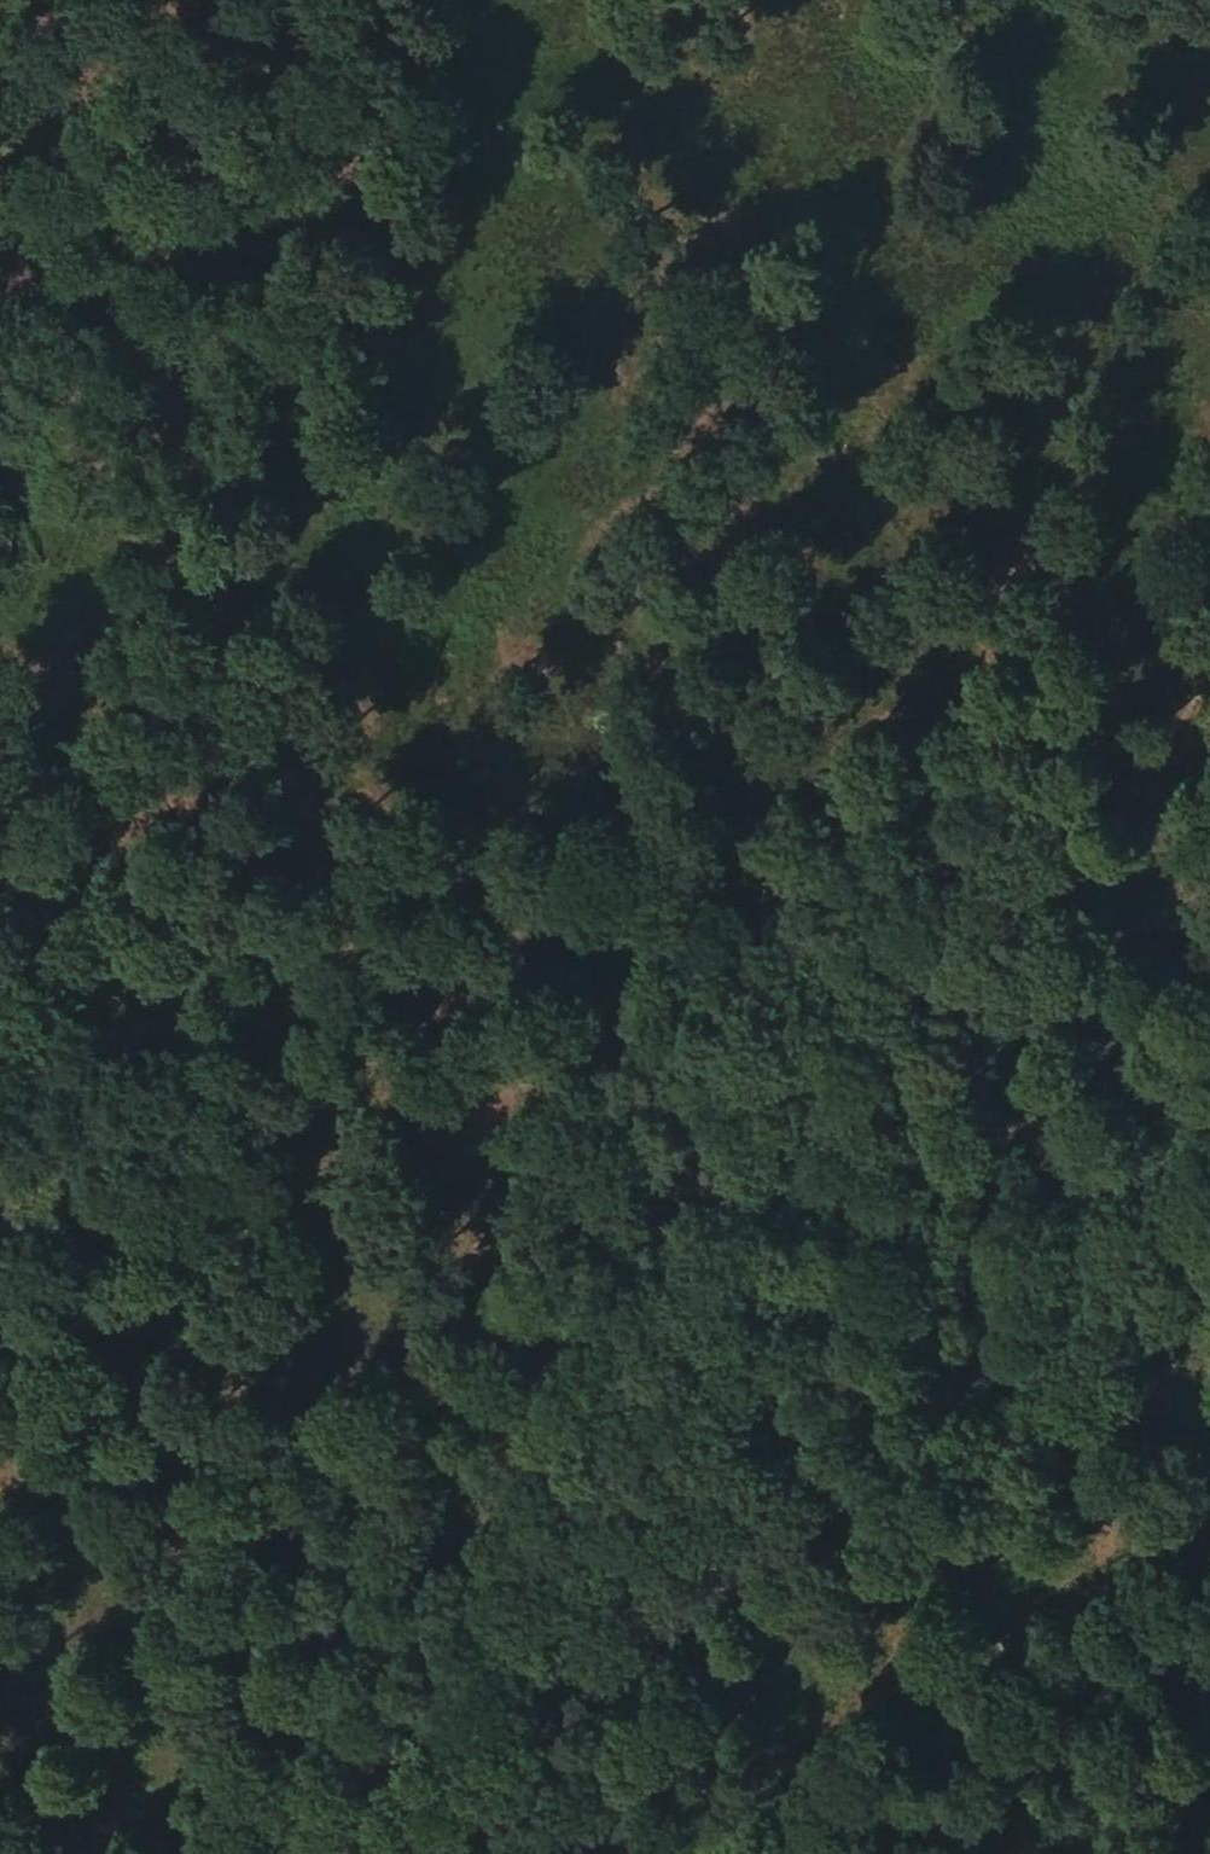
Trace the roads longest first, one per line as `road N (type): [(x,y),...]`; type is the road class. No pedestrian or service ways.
road 1 (track): [(1048,1853),(1209,1772)]

